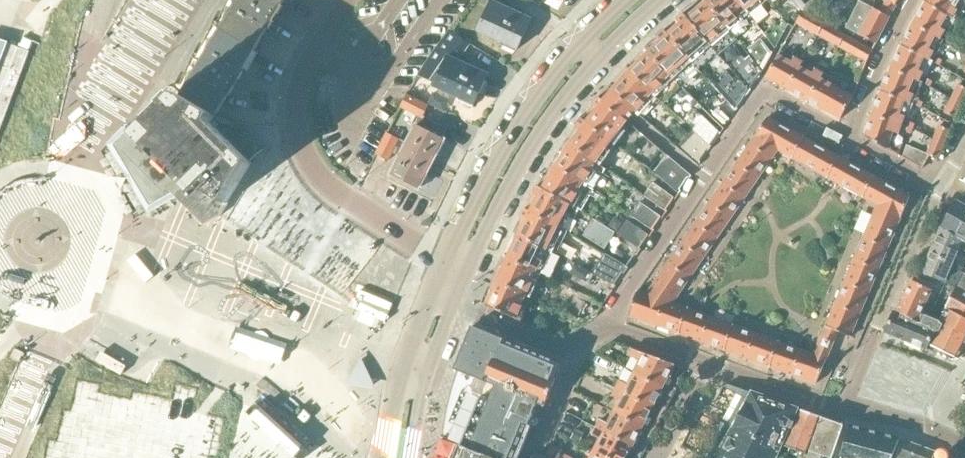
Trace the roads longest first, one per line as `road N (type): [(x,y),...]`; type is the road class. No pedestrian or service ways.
road 1 (residential): [(849,135),(762,89),(608,324)]
road 2 (residential): [(446,259),(330,191),(295,136),(301,87),(355,0)]
road 3 (secondary): [(583,42),(534,103),(446,259)]
road 4 (residential): [(846,409),(608,324)]
road 5 (secondary): [(469,269),(508,185),(600,58)]
road 6 (residential): [(846,409),(942,184)]
road 7 (secondary): [(428,297),(405,357),(382,457)]
road 8 (secondary): [(411,457),(429,364),(454,307)]
road 9 (residential): [(849,135),(916,0)]
road 10 (residential): [(572,357),(454,307)]

